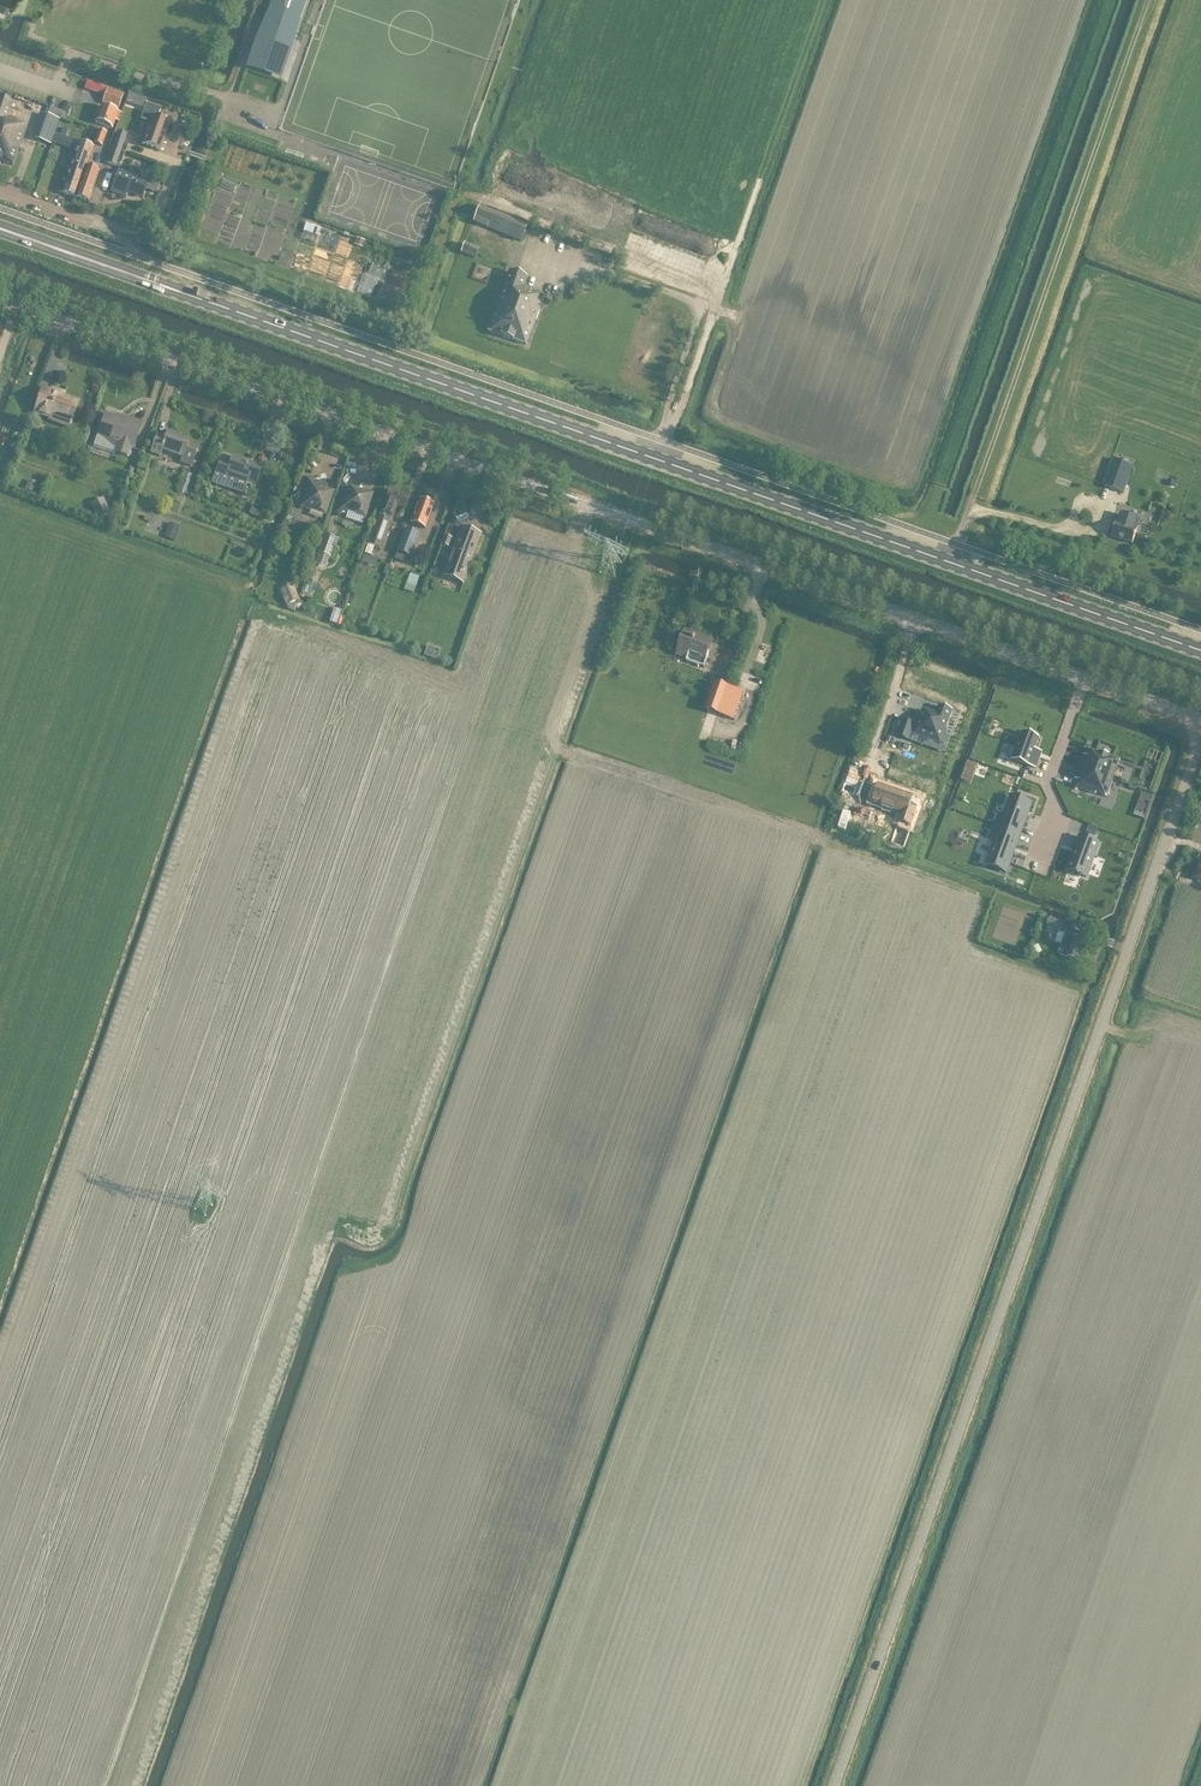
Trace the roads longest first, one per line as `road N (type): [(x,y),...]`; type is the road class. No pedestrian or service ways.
road 1 (tertiary): [(1083,679),(0,297)]
road 2 (tertiary): [(831,1785),(1200,733)]
road 3 (primary): [(1200,648),(150,281)]
road 4 (track): [(966,514),(1146,0)]
road 5 (track): [(760,179),(679,411),(667,420)]
road 6 (unclassified): [(1083,679),(1047,781),(1056,812),(1041,857)]
road 7 (primary): [(150,281),(124,264),(0,221)]
road 8 (primary): [(0,232),(150,281)]
road 9 (tertiary): [(1200,721),(1083,679)]

